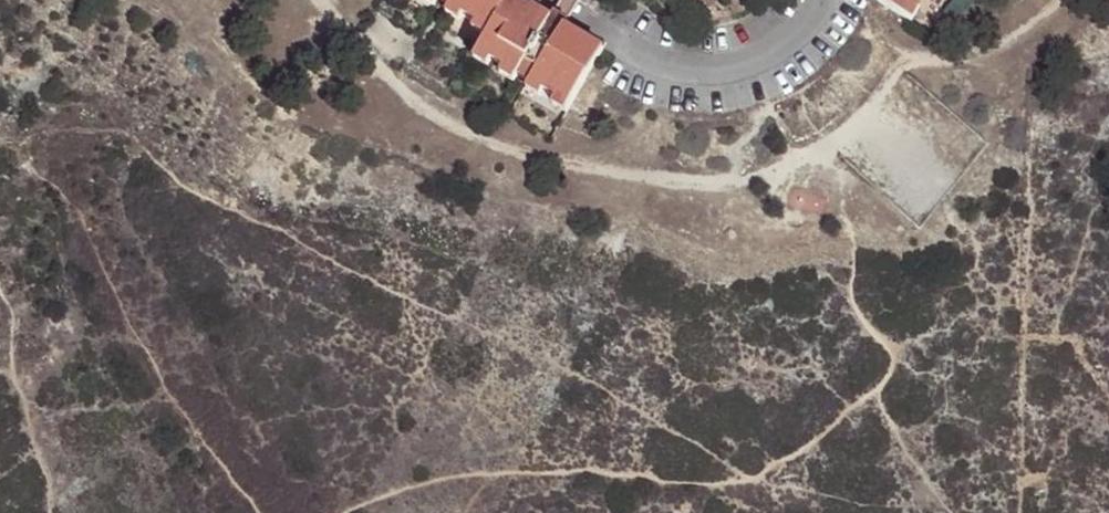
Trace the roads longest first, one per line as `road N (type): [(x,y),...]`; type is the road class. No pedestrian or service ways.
road 1 (track): [(907,62),(837,143),(736,179),(678,182),(531,159),(435,117),(321,0)]

